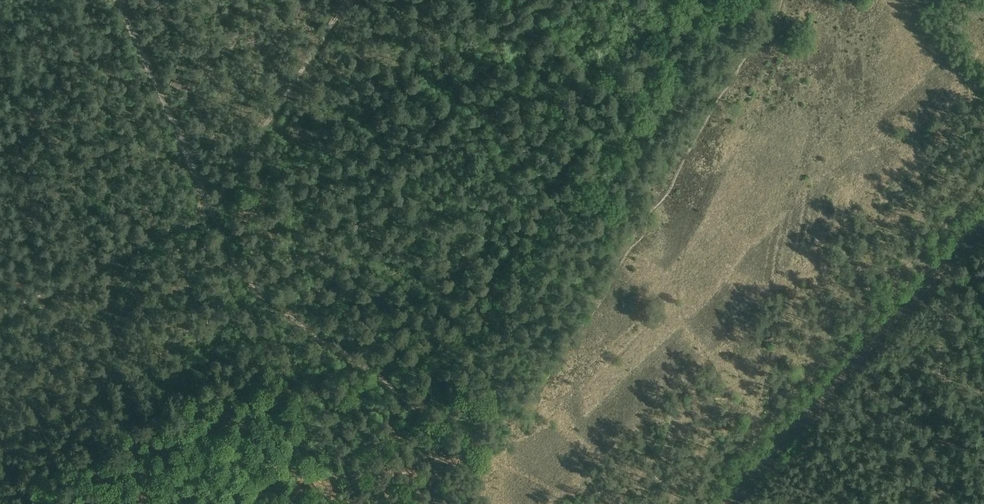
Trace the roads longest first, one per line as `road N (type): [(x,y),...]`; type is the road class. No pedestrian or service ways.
road 1 (track): [(983,217),(724,503)]

